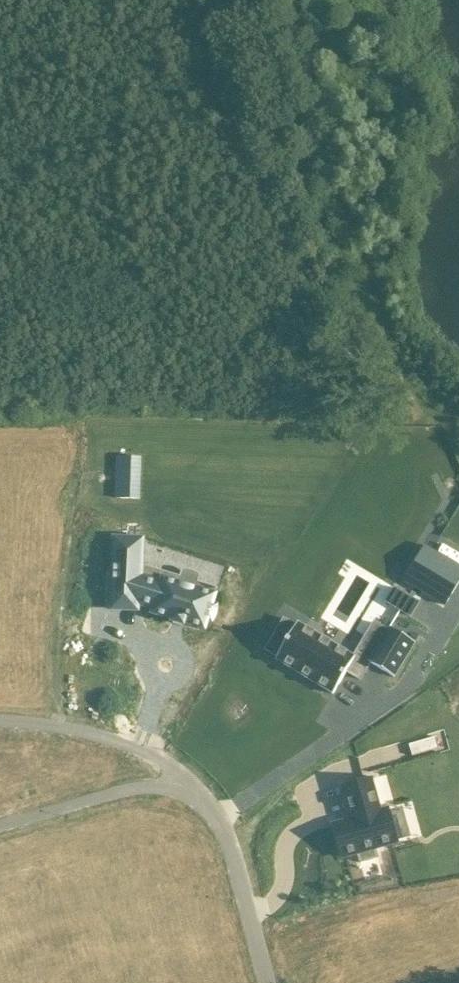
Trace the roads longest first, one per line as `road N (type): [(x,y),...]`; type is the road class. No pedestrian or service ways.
road 1 (residential): [(267,982),(226,838),(184,773),(87,729),(0,718)]
road 2 (track): [(212,811),(178,795),(139,790),(0,826)]

